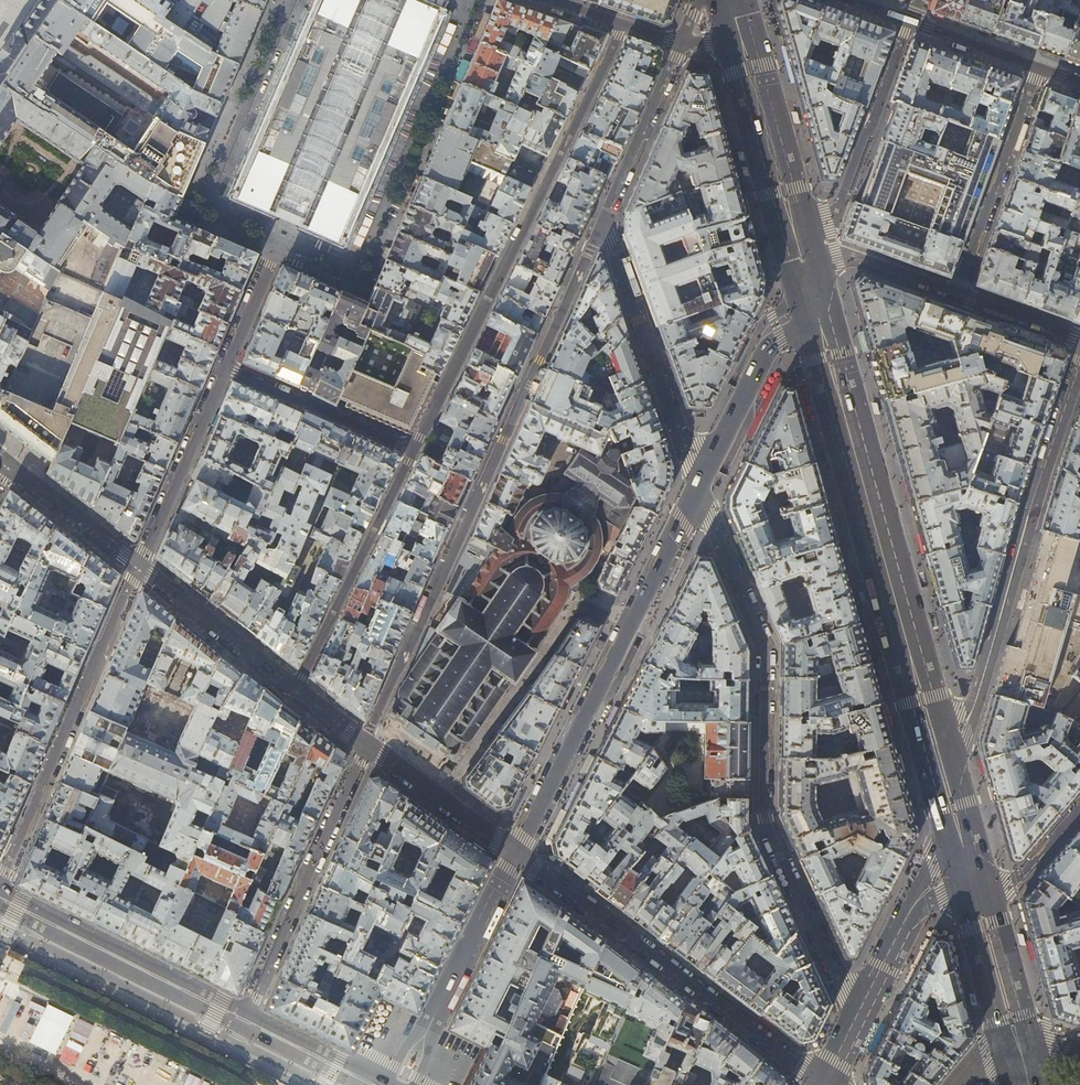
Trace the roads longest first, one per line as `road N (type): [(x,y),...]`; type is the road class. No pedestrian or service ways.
road 1 (residential): [(857,1018),(767,826),(765,649),(699,489)]
road 2 (residential): [(682,43),(603,220),(699,489)]
road 3 (residential): [(623,25),(413,450)]
road 4 (residential): [(224,367),(278,240),(220,212),(207,198),(291,0)]
road 5 (tertiary): [(819,320),(933,739)]
road 6 (residential): [(933,739),(971,715),(1079,362)]
road 7 (secondary): [(516,854),(699,489)]
road 8 (residential): [(516,854),(824,1084)]
road 9 (residential): [(0,885),(139,565)]
road 10 (residential): [(246,1012),(368,743)]
road 11 (residential): [(246,1012),(0,889)]
road 12 (residential): [(413,450),(298,688)]
road 13 (residential): [(793,229),(827,221),(835,210),(907,21)]
road 14 (residential): [(1039,69),(957,293)]
road 15 (residential): [(139,565),(224,367)]
road 16 (secondary): [(699,489),(768,351),(819,320)]
road 17 (residential): [(413,450),(224,367)]
road 18 (residential): [(139,565),(298,688)]
road 19 (secondary): [(740,38),(793,229)]
road 20 (secondary): [(432,1022),(516,854)]
road 21 (residential): [(368,743),(516,854)]
road 22 (residential): [(139,565),(7,464)]
road 23 (residential): [(804,267),(853,256),(957,293)]
road 24 (residential): [(382,1081),(246,1012)]
road 25 (residential): [(1039,69),(907,21)]
road 26 (tertiary): [(975,889),(1012,1024)]
road 27 (residential): [(1079,809),(1020,878),(975,889)]
road 28 (residential): [(957,293),(1079,339)]

